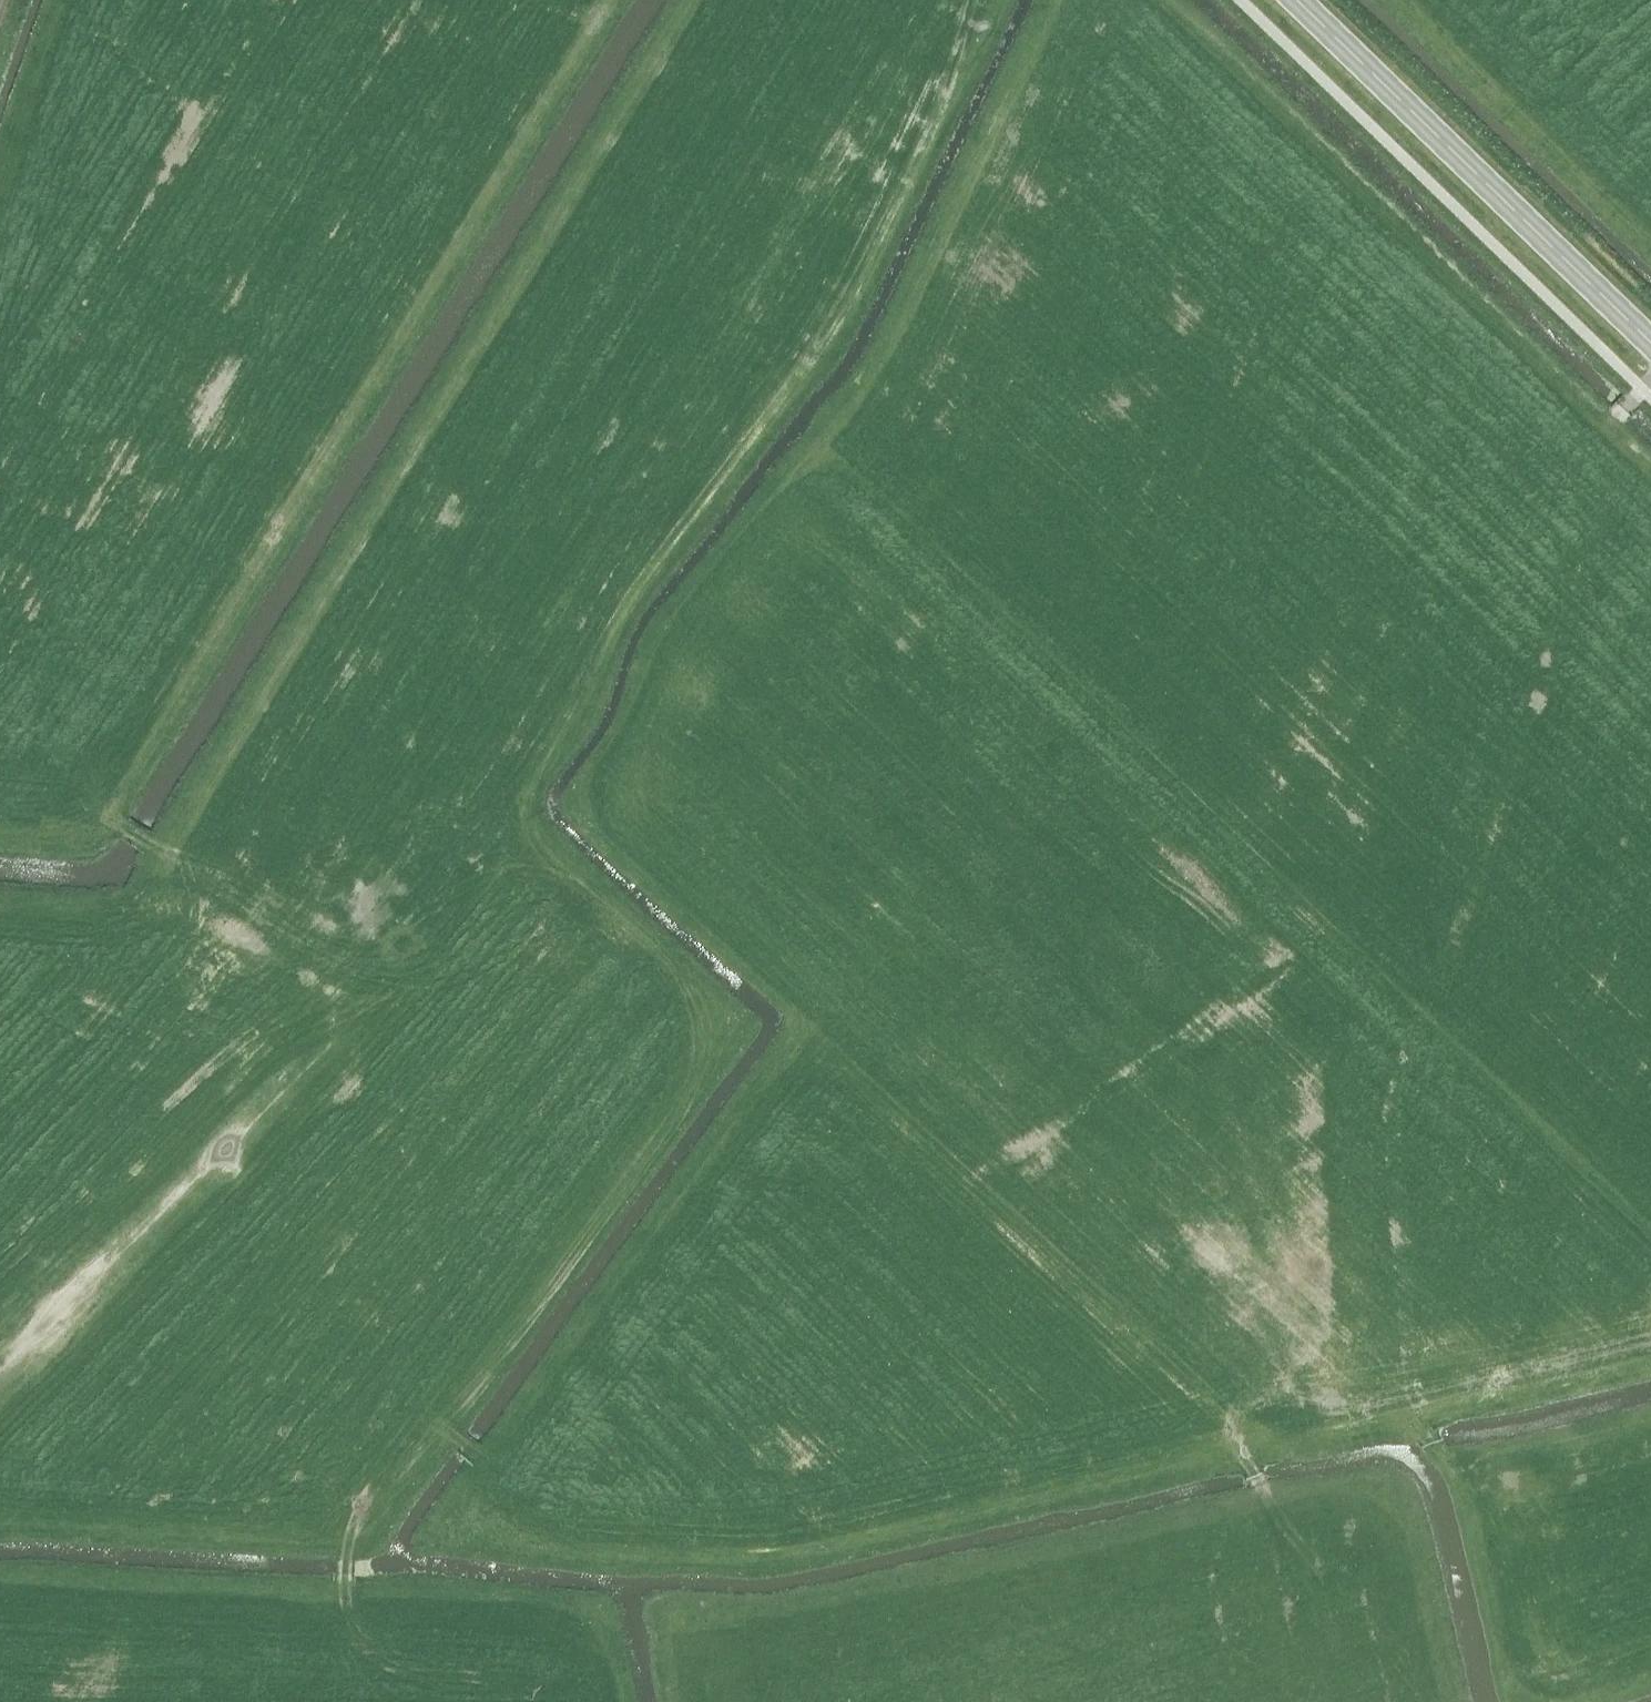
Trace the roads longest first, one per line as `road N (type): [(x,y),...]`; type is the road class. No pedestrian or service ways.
road 1 (primary): [(1650,342),(1298,0)]

